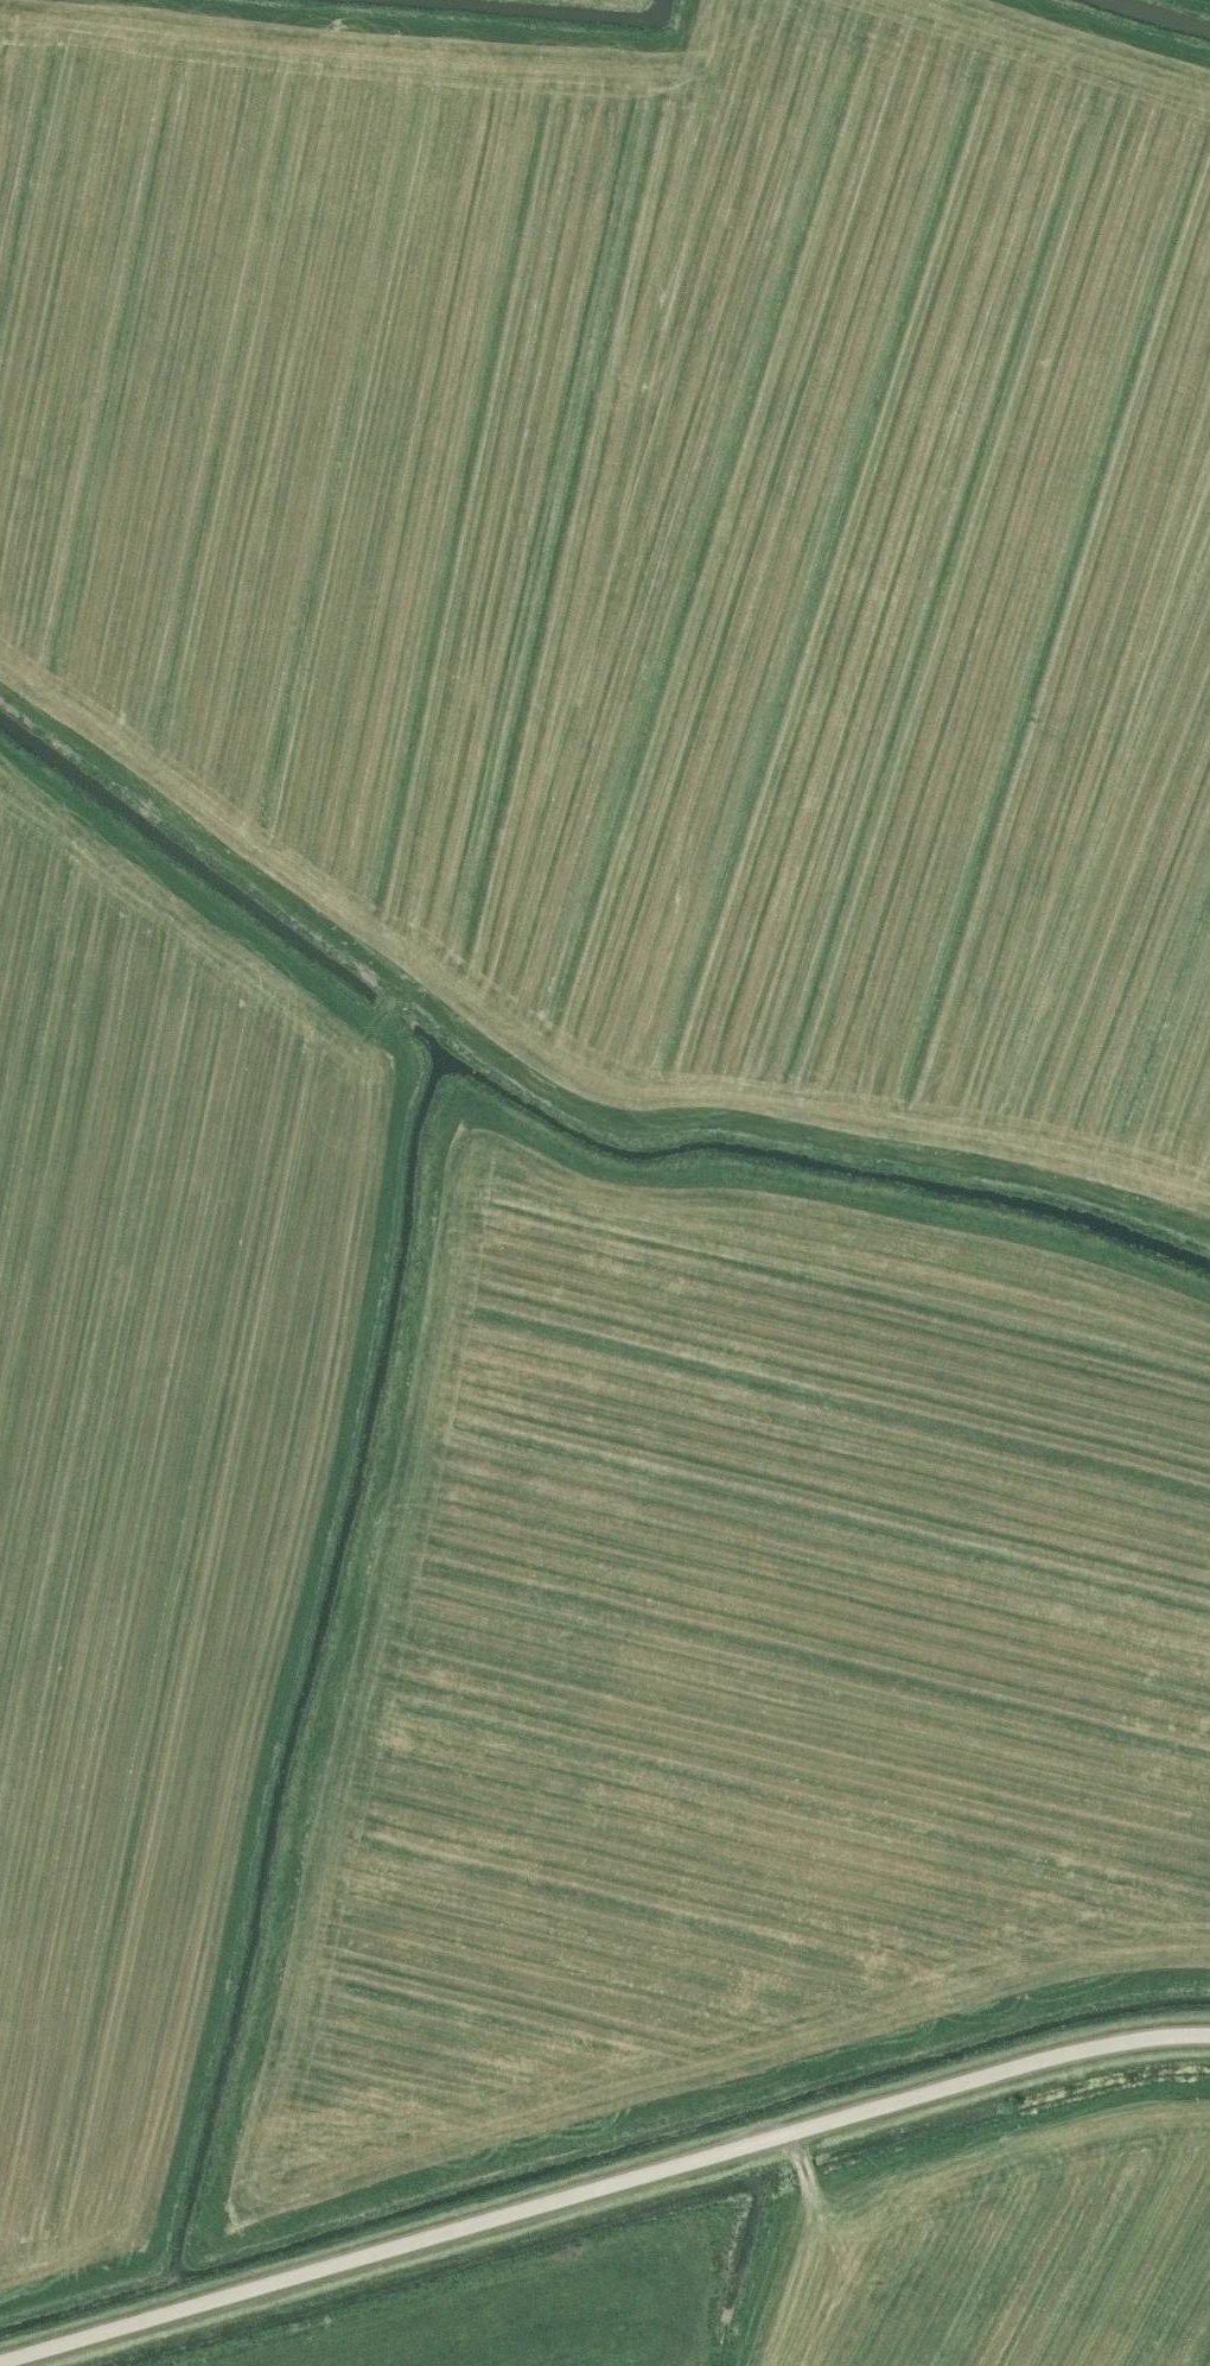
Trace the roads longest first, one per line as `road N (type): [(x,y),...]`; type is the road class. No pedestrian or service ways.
road 1 (unclassified): [(9,2365),(1086,2055),(1209,2039)]
road 2 (track): [(1209,57),(1015,0)]

